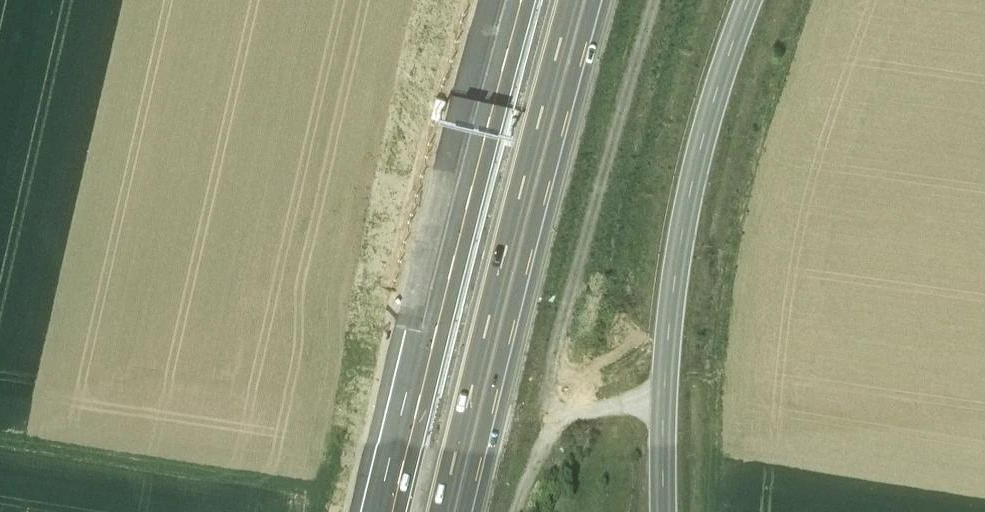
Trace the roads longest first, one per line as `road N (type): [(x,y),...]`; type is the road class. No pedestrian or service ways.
road 1 (motorway): [(525,0),(396,511)]
road 2 (motorway): [(457,511),(577,0)]
road 3 (tertiary): [(751,0),(707,122),(677,266),(662,511)]
road 4 (track): [(0,436),(294,483)]

